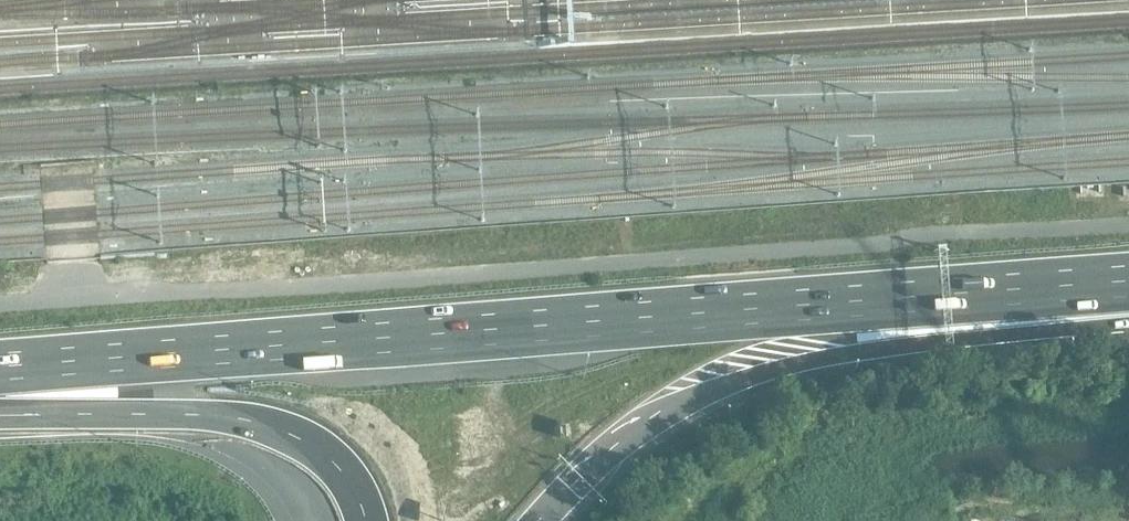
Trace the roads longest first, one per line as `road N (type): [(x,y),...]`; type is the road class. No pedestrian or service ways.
road 1 (motorway): [(0,368),(1128,283)]
road 2 (motorway): [(542,520),(631,435),(768,371),(1128,298)]
road 3 (motorway): [(0,380),(142,414),(238,418),(288,433)]
road 4 (motorway): [(0,451),(288,433)]
road 5 (motorway): [(288,433),(344,474),(366,520)]

